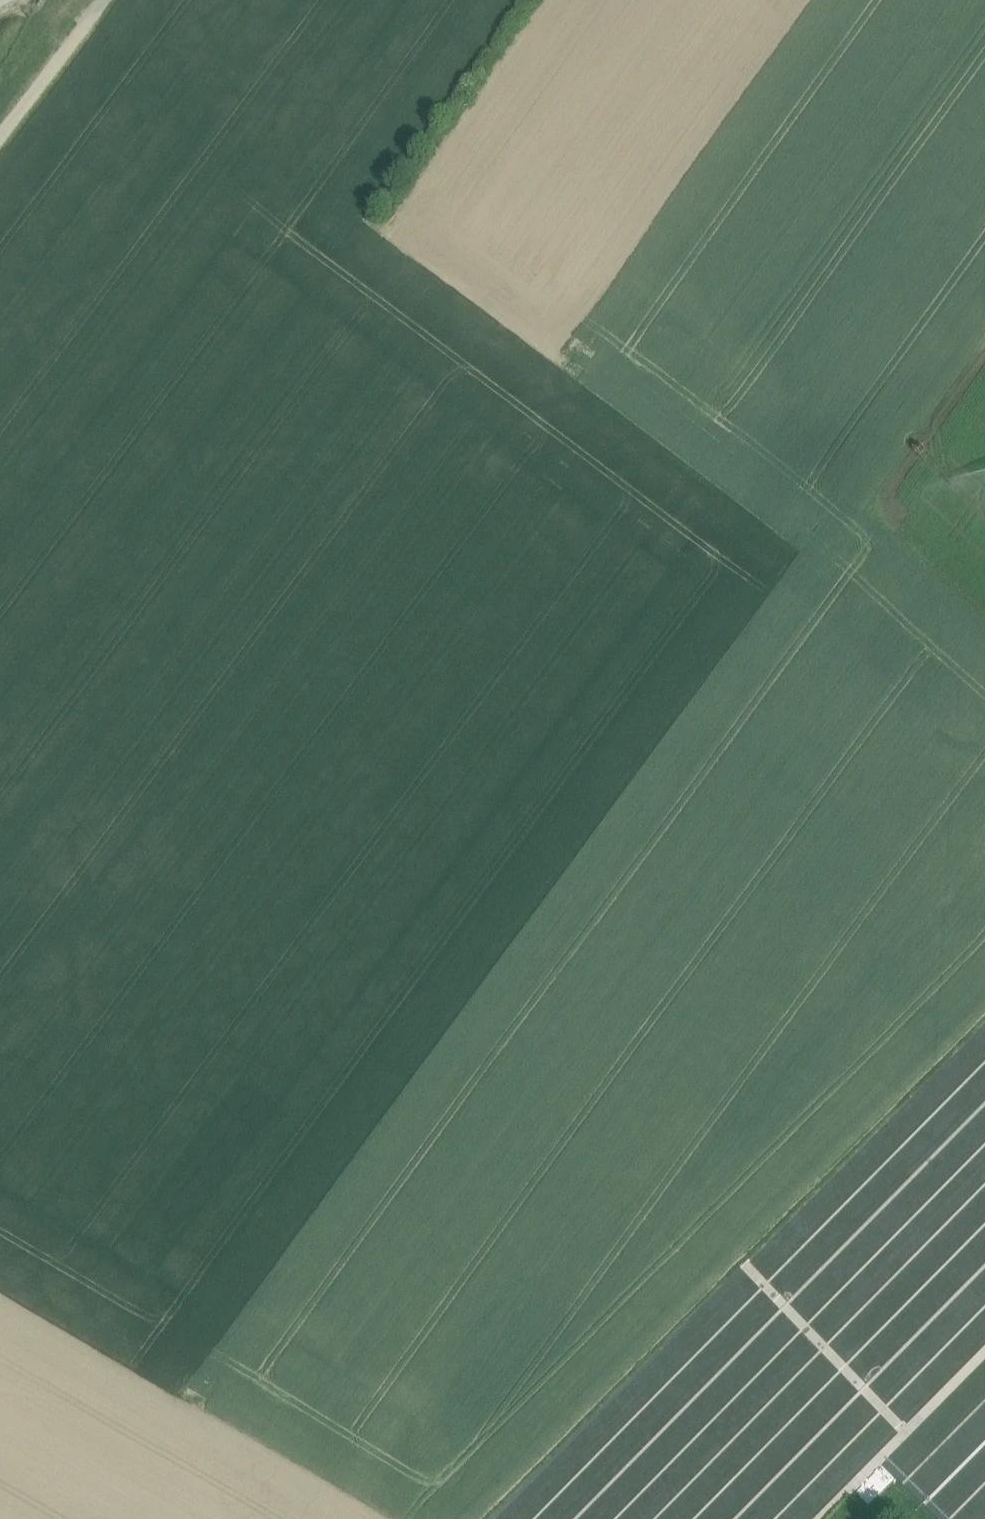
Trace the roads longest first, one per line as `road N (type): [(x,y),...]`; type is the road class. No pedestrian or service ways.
road 1 (track): [(104,0),(0,142)]

